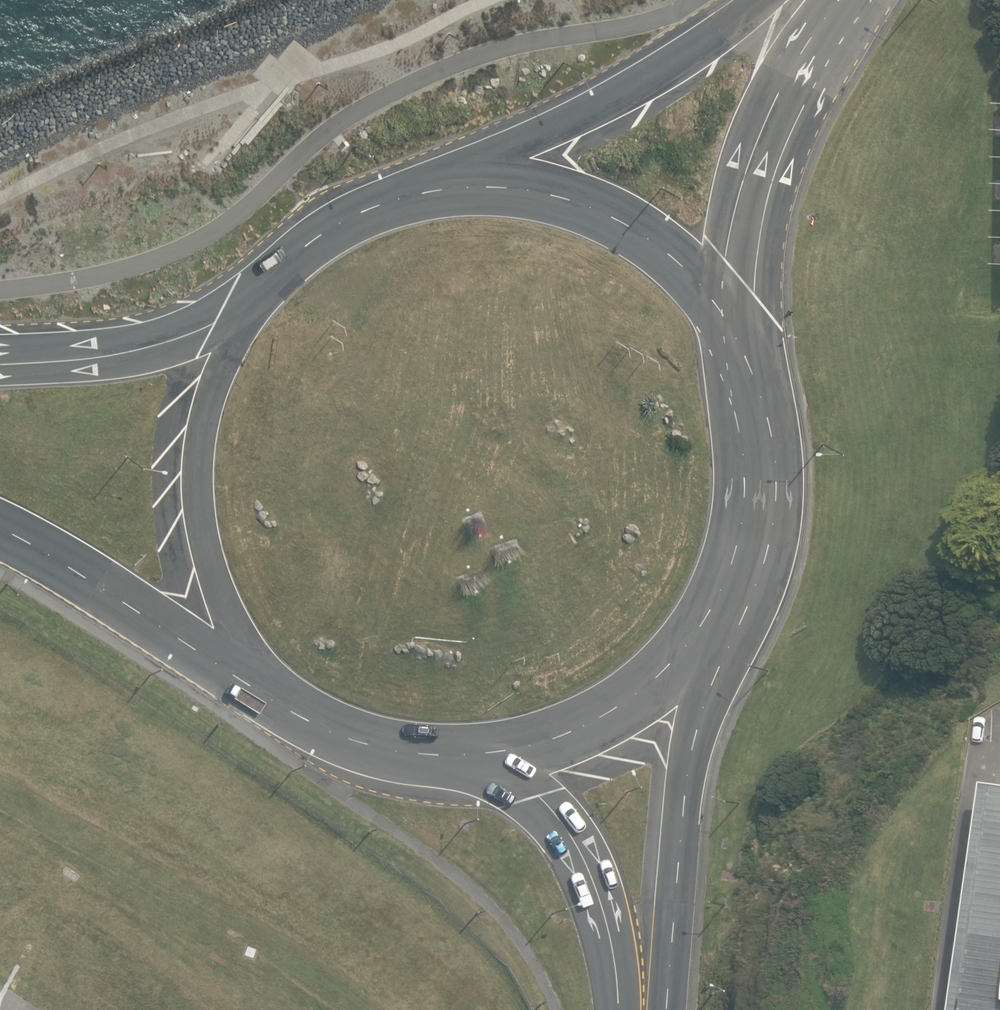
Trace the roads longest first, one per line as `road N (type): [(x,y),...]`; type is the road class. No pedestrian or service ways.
road 1 (secondary): [(403,193),(637,87),(766,0)]
road 2 (trunk): [(271,677),(212,598),(183,503),(189,405),(228,314)]
road 3 (trunk): [(403,193),(498,187),(590,213),(669,268),(724,345)]
road 4 (trunk): [(702,633),(676,717),(646,1009)]
road 5 (secondary): [(838,0),(766,114),(744,170),(724,258),(724,345)]
road 6 (trunk): [(271,677),(0,525)]
road 7 (trunk): [(724,345),(745,402),(752,492),(731,580),(702,633)]
road 8 (trunk): [(642,1009),(634,927),(613,860),(587,812),(527,749)]
road 9 (trunk): [(527,749),(466,755),(375,740),(320,714),(271,677)]
road 10 (trunk): [(0,363),(125,352),(228,314)]
road 11 (trunk): [(228,314),(291,246),(344,213),(403,193)]
road 12 (trunk): [(702,633),(662,679),(612,715),(527,749)]

